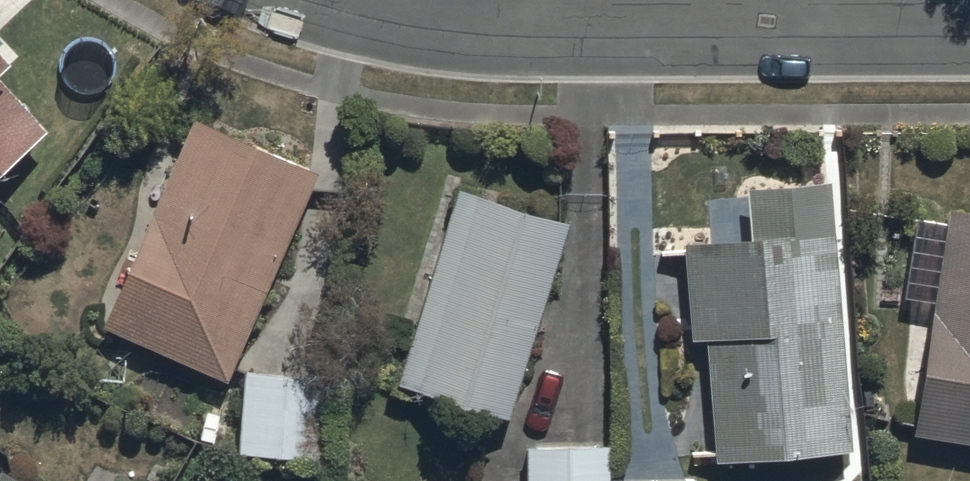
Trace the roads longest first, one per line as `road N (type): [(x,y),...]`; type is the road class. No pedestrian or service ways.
road 1 (residential): [(361,0),(508,22),(969,27)]

